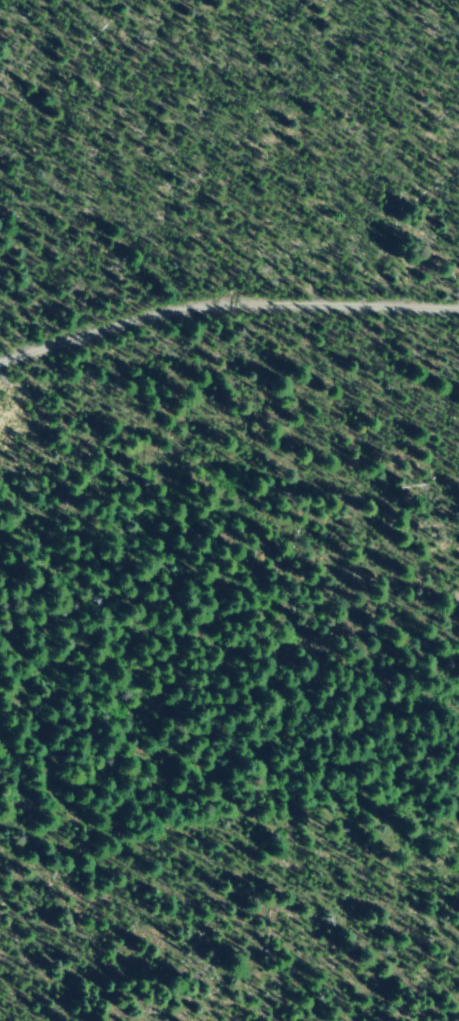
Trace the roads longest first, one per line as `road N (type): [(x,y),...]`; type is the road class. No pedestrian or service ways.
road 1 (track): [(0,366),(194,313),(458,318)]

